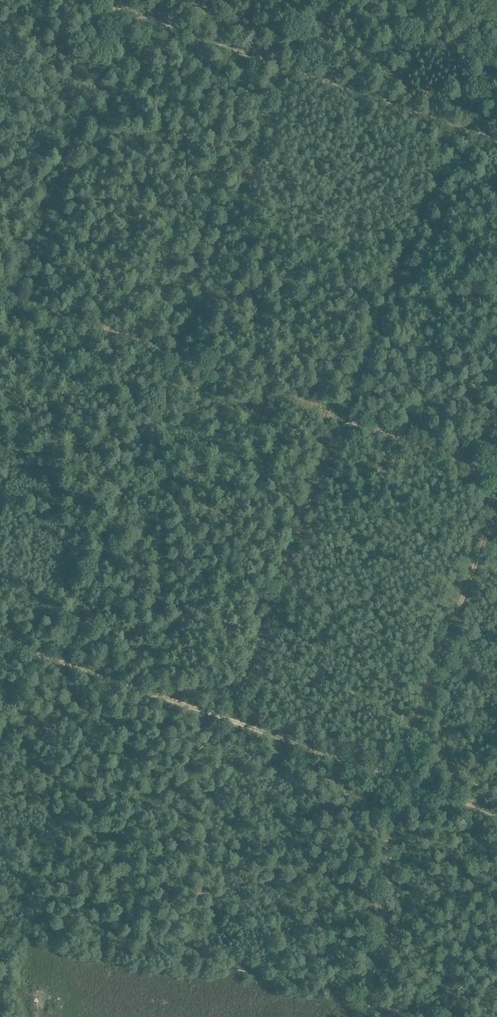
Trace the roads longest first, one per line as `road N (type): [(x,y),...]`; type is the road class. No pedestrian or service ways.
road 1 (track): [(229,720),(340,428),(353,422),(496,472)]
road 2 (track): [(397,779),(496,504)]
road 3 (track): [(229,720),(0,637)]
road 4 (track): [(371,1016),(397,779)]
road 5 (track): [(397,779),(229,720)]

